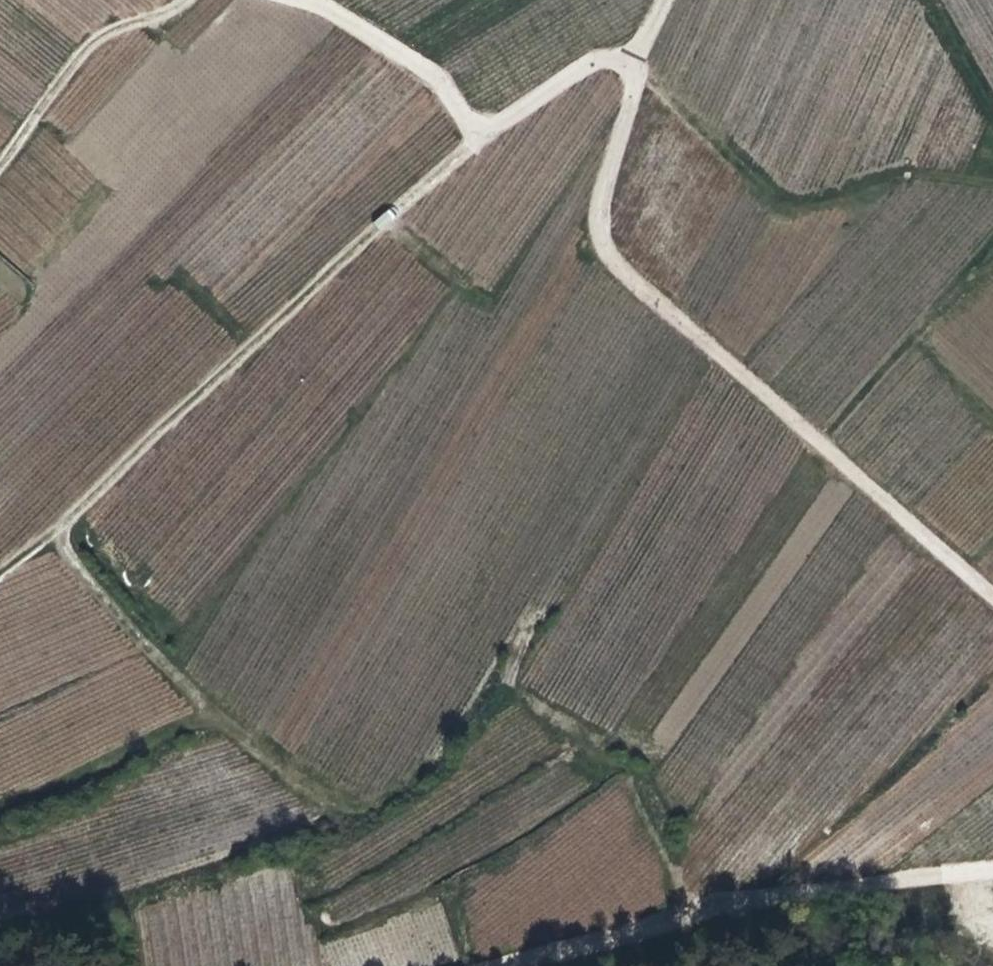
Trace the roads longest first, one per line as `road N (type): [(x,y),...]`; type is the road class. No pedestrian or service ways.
road 1 (track): [(634,63),(597,204),(605,248),(645,299),(992,595)]
road 2 (track): [(491,130),(90,500),(0,573)]
road 3 (track): [(513,965),(759,899),(992,872)]
road 4 (track): [(668,0),(634,63),(600,60),(491,130),(437,78),(304,0)]
road 5 (track): [(198,0),(177,15),(102,32),(0,160)]

